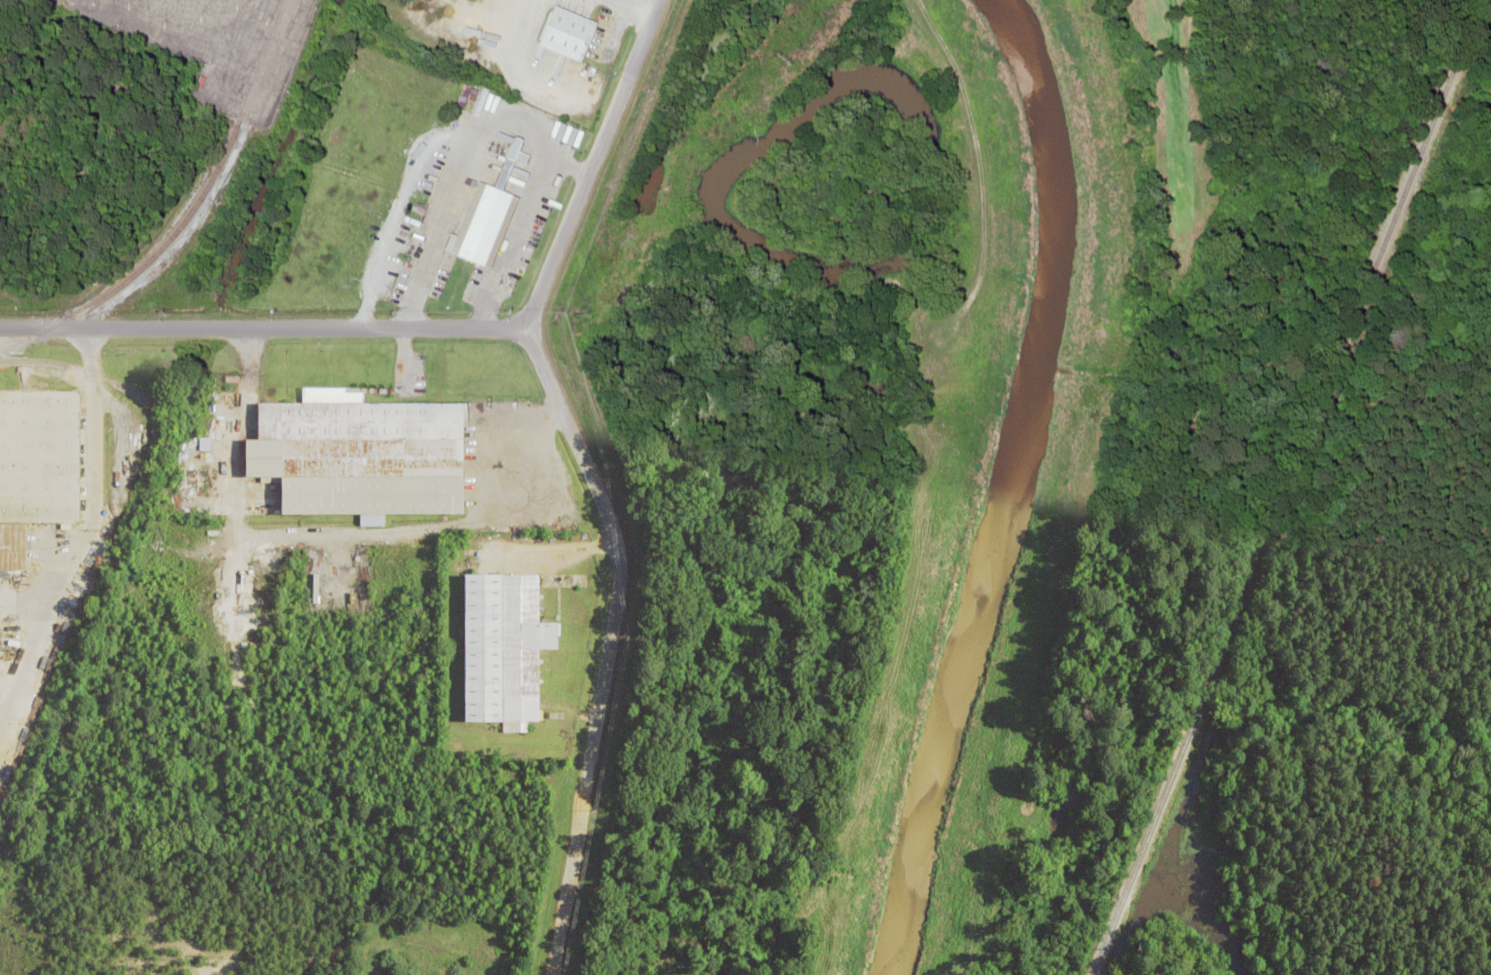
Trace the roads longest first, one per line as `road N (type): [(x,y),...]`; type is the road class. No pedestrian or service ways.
road 1 (residential): [(658,0),(528,326),(610,520),(620,570),(551,974)]
road 2 (residential): [(528,326),(0,327)]

